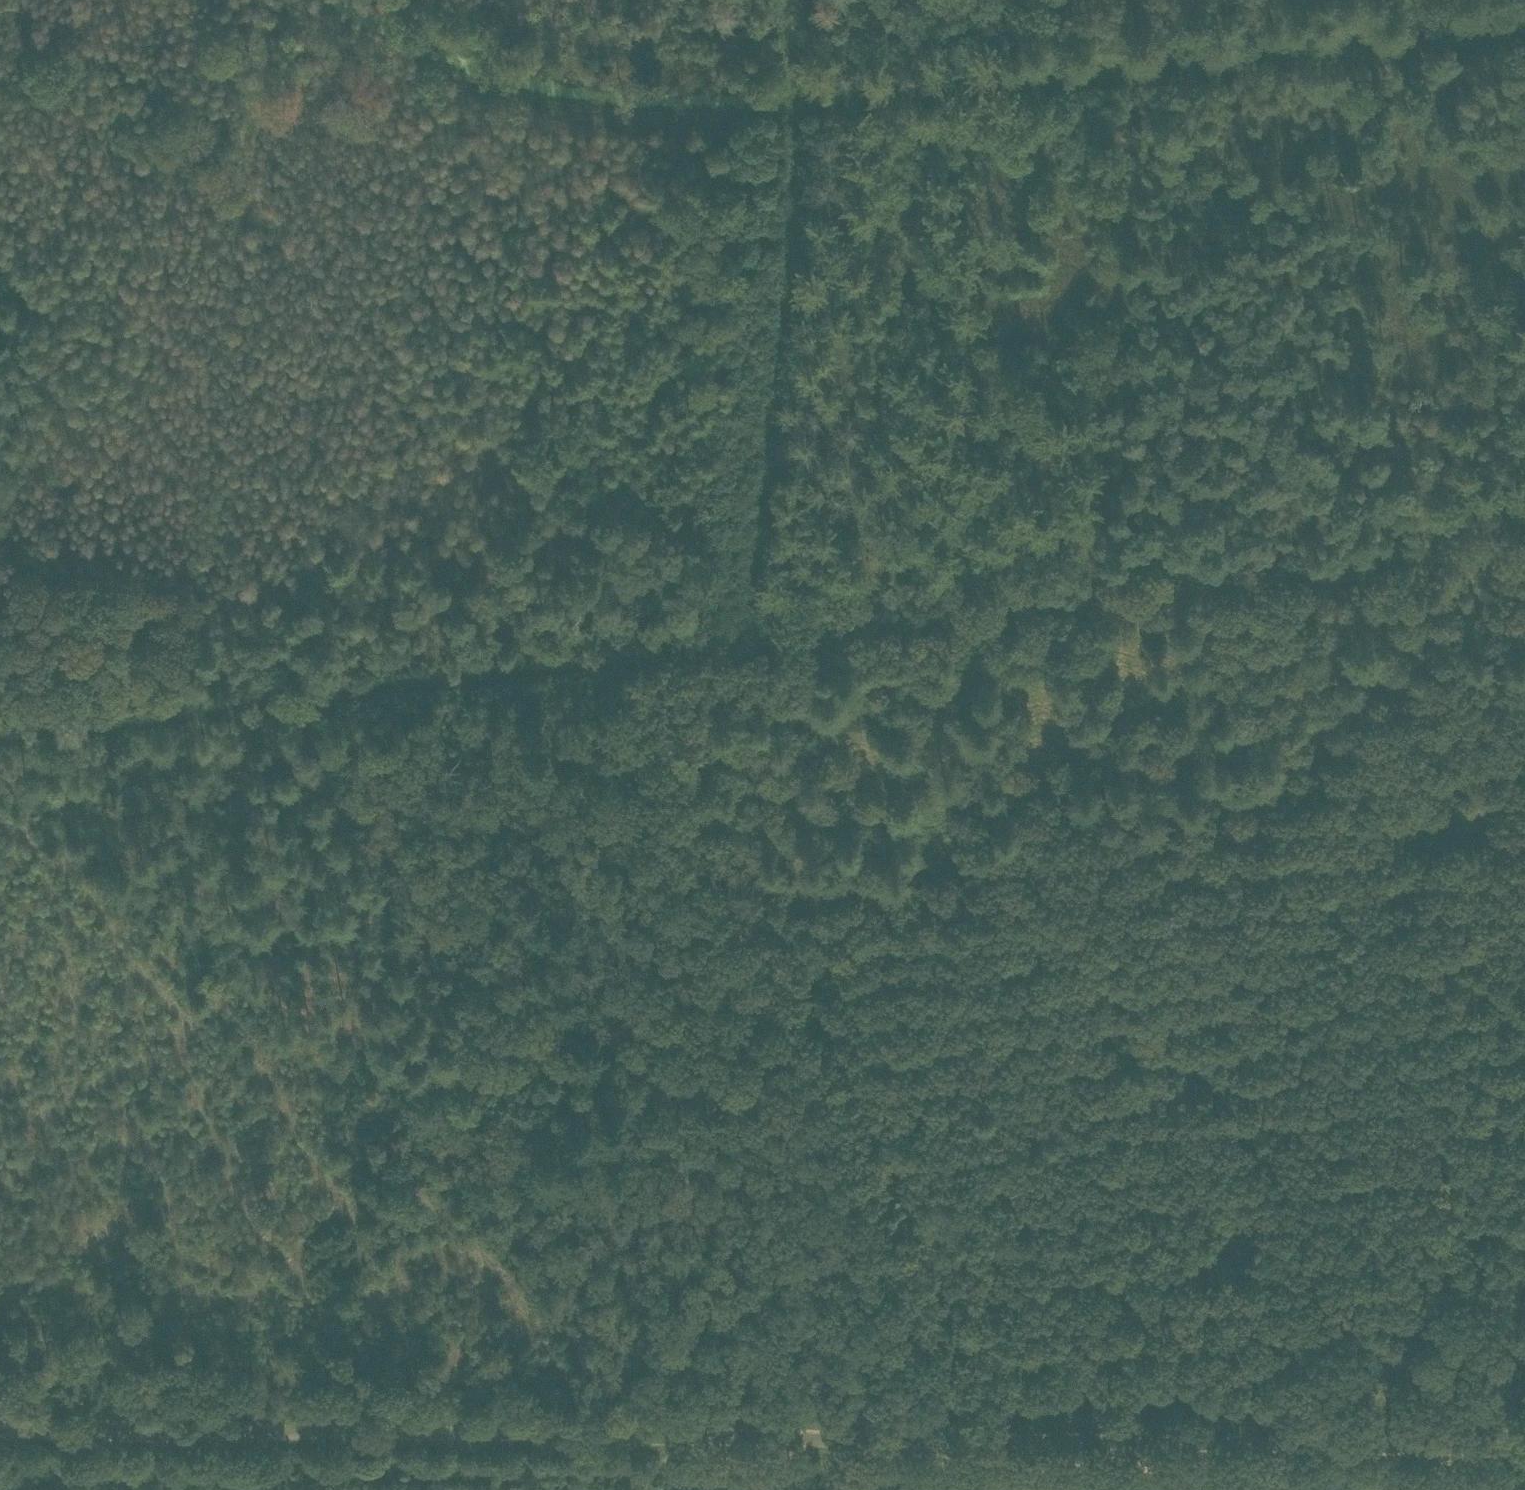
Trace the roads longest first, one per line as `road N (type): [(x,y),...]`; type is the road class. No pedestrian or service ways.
road 1 (unclassified): [(0,1427),(218,1420),(1524,1450)]
road 2 (track): [(743,644),(707,741),(698,813),(745,952),(964,1441)]
road 3 (track): [(743,644),(1524,547)]
road 4 (track): [(0,740),(743,644)]
road 5 (track): [(743,644),(805,37)]
road 6 (track): [(805,37),(1086,27),(1286,0)]
road 7 (track): [(713,39),(506,32),(413,0)]

